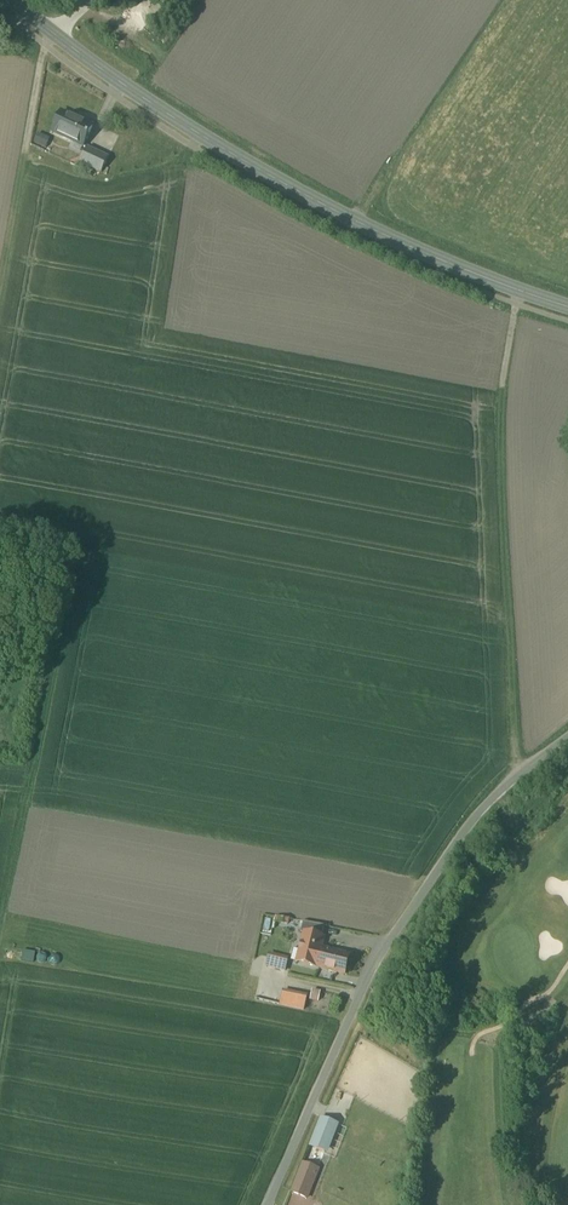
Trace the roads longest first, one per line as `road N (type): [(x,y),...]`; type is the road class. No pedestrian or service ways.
road 1 (tertiary): [(567,306),(359,224),(193,130),(13,0)]
road 2 (unclassified): [(267,1204),(375,957),(496,790),(567,736)]

